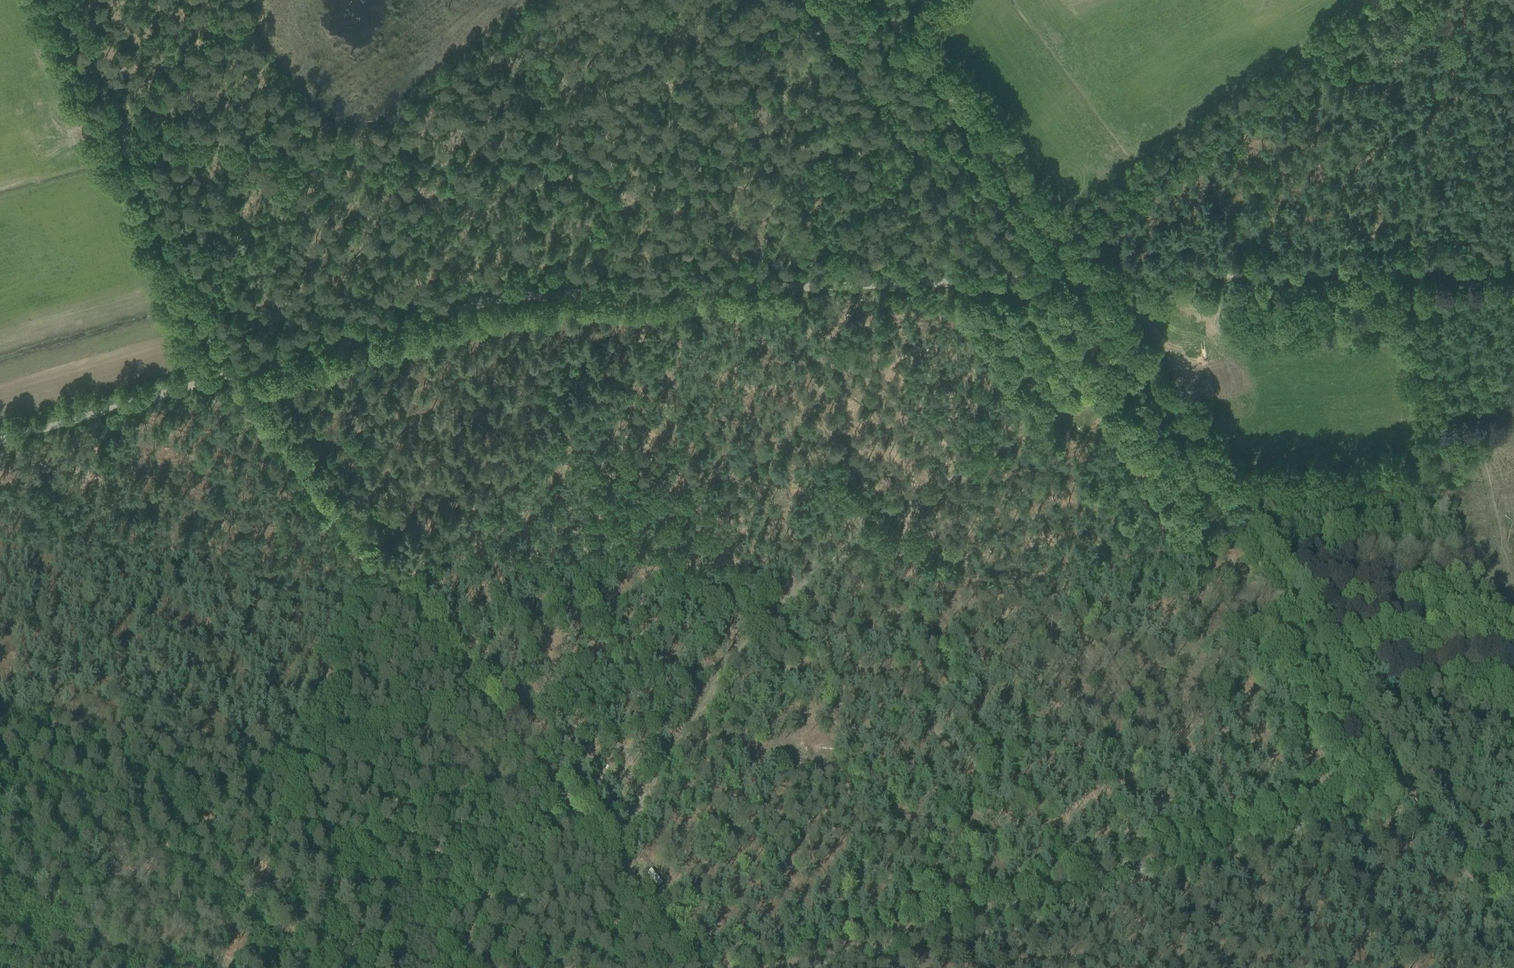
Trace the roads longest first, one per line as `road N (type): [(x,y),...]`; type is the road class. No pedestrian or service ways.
road 1 (unclassified): [(0,434),(517,296),(1513,264)]
road 2 (track): [(920,58),(790,132),(120,142),(235,0)]
road 3 (track): [(786,967),(1408,786),(1513,746)]
road 4 (track): [(607,857),(714,687),(773,614),(848,550),(953,479),(1144,374)]
road 5 (track): [(372,553),(232,374),(51,0)]
road 6 (track): [(1355,704),(1055,240)]
road 7 (track): [(697,967),(372,553)]
road 8 (track): [(796,289),(667,322),(372,553)]
road 9 (track): [(1387,0),(1055,240)]
road 10 (track): [(839,557),(1047,893)]
road 11 (track): [(293,769),(0,866)]
road 12 (track): [(1055,240),(877,0)]
road 13 (track): [(1513,956),(1355,704)]
road 14 (track): [(372,553),(348,578),(293,769)]
road 15 (track): [(1406,268),(1434,416),(1513,419)]
road 16 (track): [(1513,630),(1466,421)]
road 17 (track): [(232,967),(293,769)]
road 18 (track): [(1355,704),(1513,743)]
road 19 (track): [(1093,402),(1012,280)]

